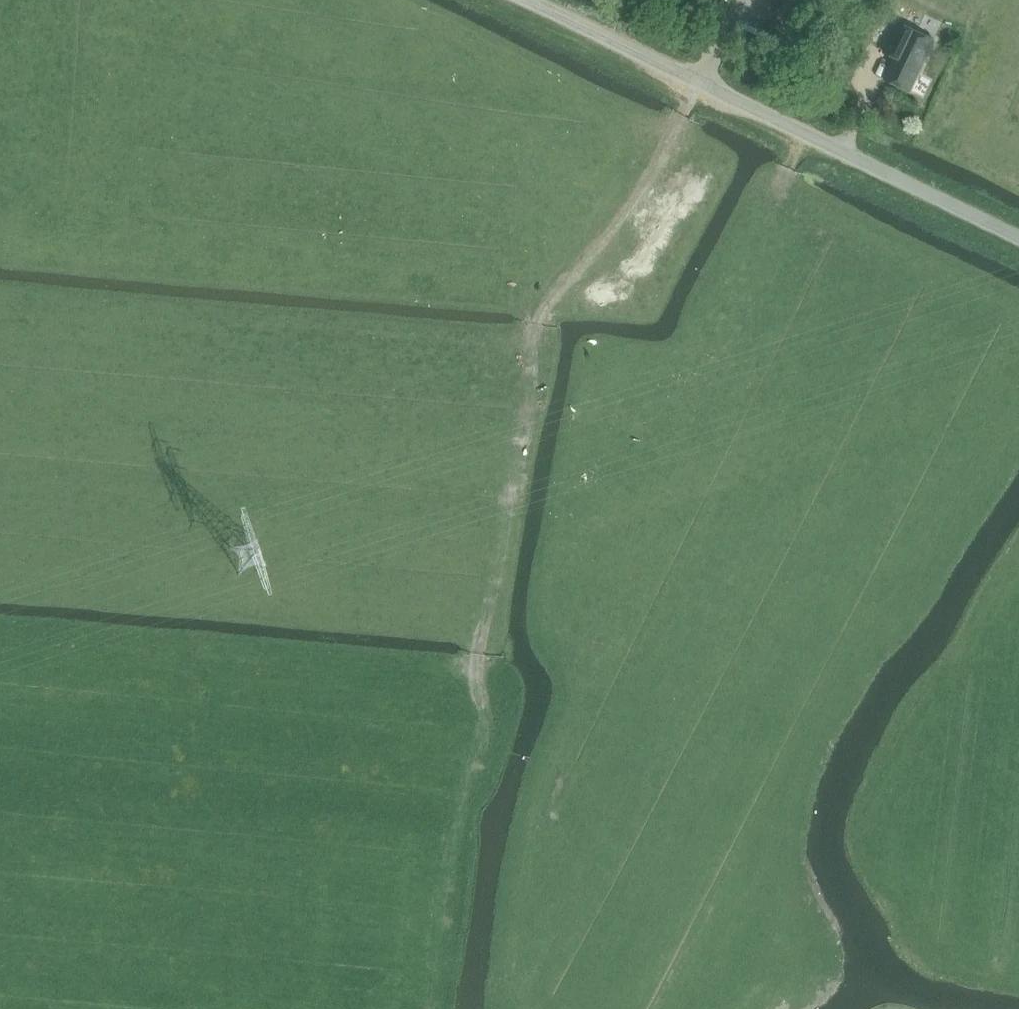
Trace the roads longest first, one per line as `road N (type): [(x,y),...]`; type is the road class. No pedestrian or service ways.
road 1 (track): [(484,667),(541,320),(661,163),(700,84)]
road 2 (tertiary): [(1018,238),(523,0)]

